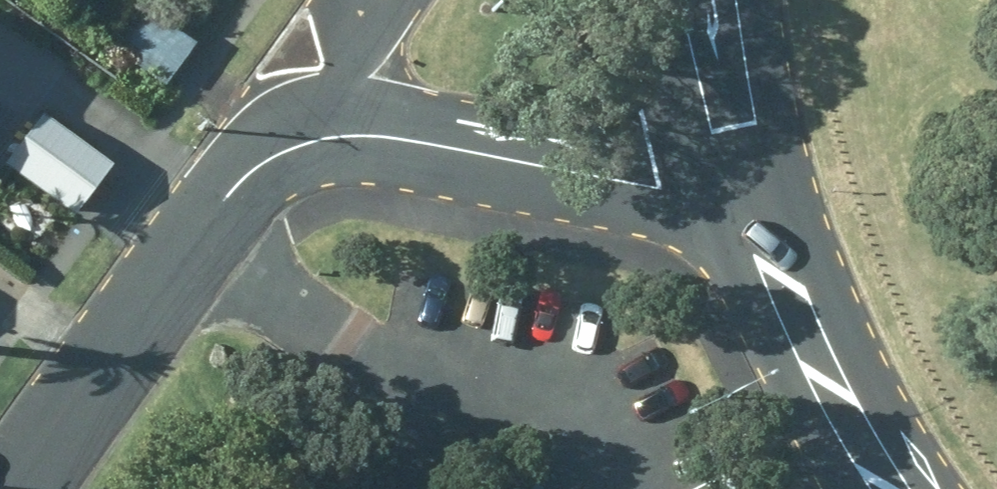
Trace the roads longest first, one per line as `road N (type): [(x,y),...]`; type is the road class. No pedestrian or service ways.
road 1 (tertiary): [(18,488),(216,210),(247,177),(305,145)]
road 2 (tertiary): [(305,145),(371,137),(412,143),(704,209)]
road 3 (secondary): [(830,488),(704,209)]
road 4 (secondary): [(811,234),(876,386),(935,488)]
road 5 (secondary): [(759,0),(811,234)]
road 6 (secondary): [(704,209),(660,0)]
road 7 (secondary): [(305,145),(394,0)]

